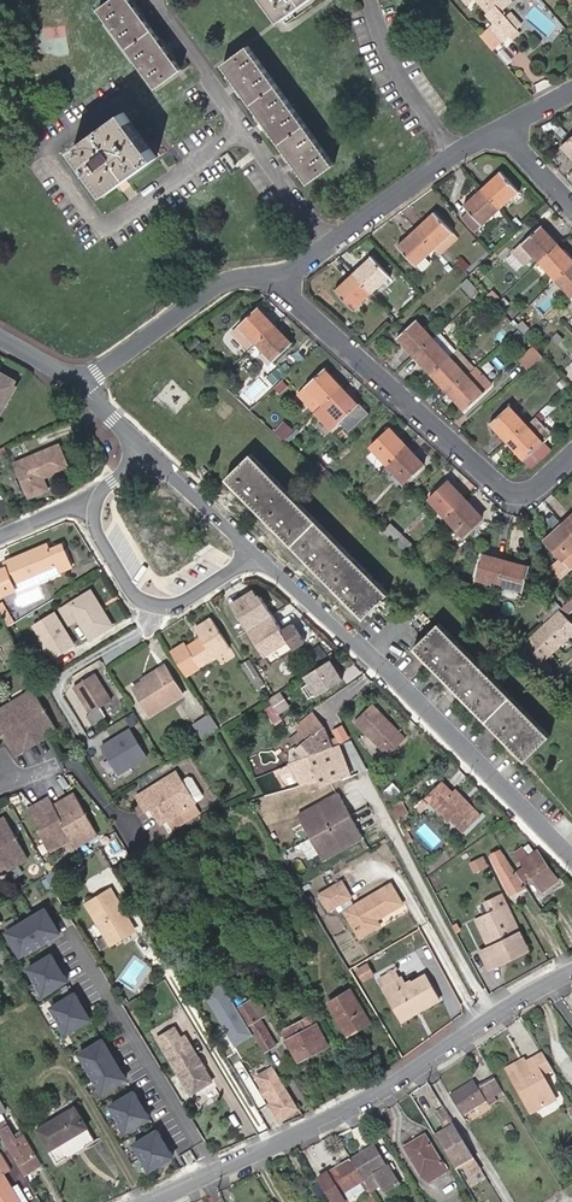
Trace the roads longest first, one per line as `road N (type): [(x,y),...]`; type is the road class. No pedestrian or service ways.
road 1 (residential): [(150,1201),(349,1107),(571,970)]
road 2 (residential): [(265,554),(571,859)]
road 3 (residential): [(571,457),(541,486),(498,482),(278,287)]
road 4 (residential): [(154,0),(334,249)]
road 5 (residential): [(93,496),(99,540),(143,599),(175,609),(265,554)]
road 6 (residential): [(278,287),(253,275),(220,280),(83,388)]
road 7 (residential): [(462,162),(395,79),(368,0)]
road 8 (residential): [(462,162),(334,249)]
road 9 (residential): [(163,455),(265,554)]

